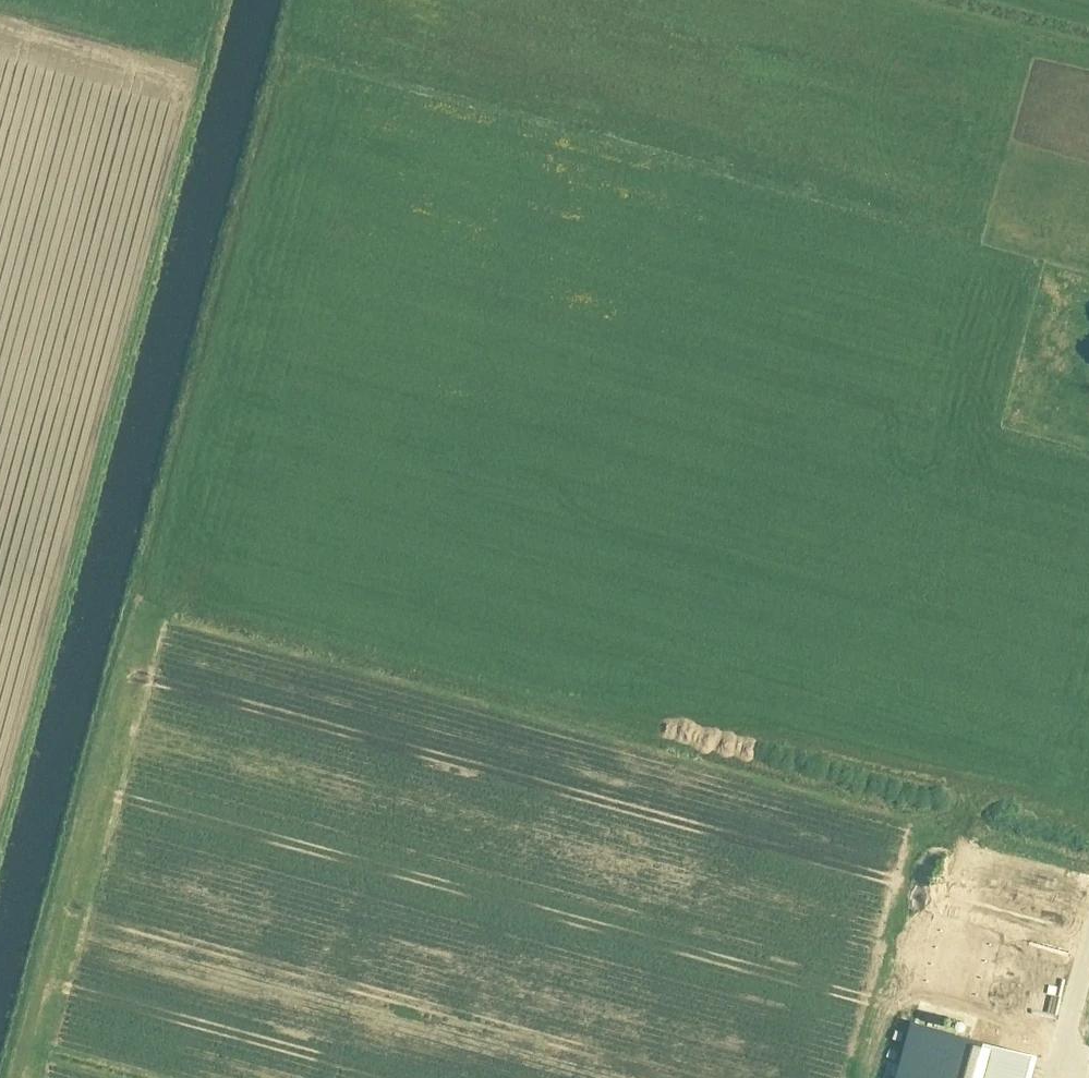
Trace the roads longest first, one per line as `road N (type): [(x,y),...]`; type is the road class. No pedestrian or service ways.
road 1 (unclassified): [(1054,1077),(1088,945)]

